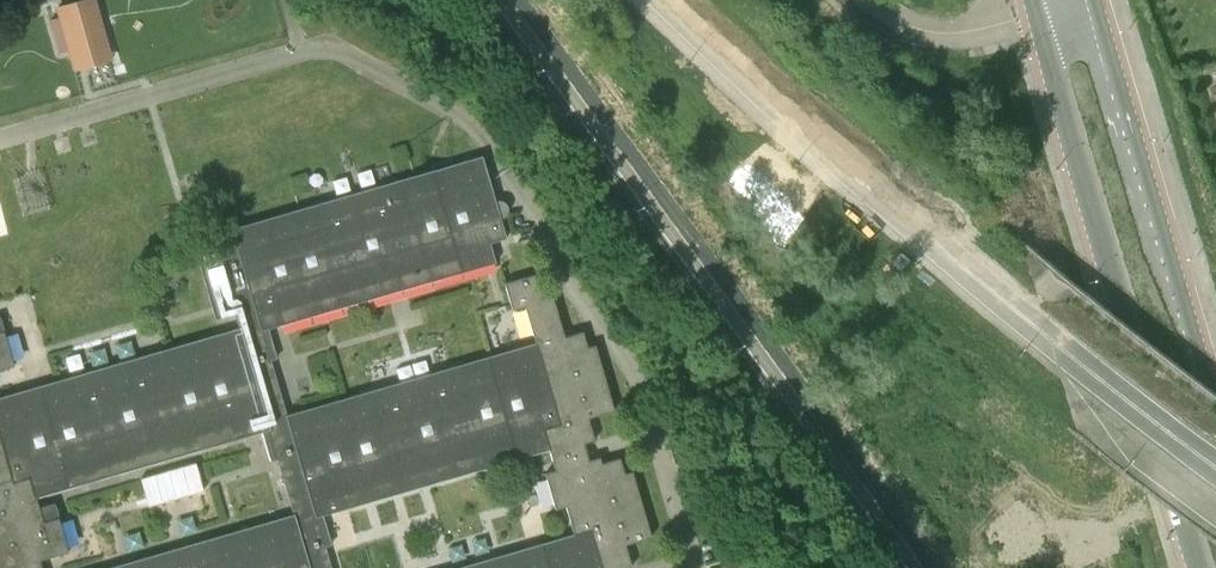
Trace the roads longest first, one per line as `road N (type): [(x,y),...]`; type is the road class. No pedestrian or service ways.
road 1 (primary): [(1004,503),(923,493),(884,477),(823,428),(509,0)]
road 2 (tertiary): [(1051,0),(1165,396)]
road 3 (tertiary): [(1203,386),(1078,0)]
road 4 (primary): [(1004,503),(1038,512),(1149,496)]
road 5 (primary): [(1134,453),(1004,503)]

